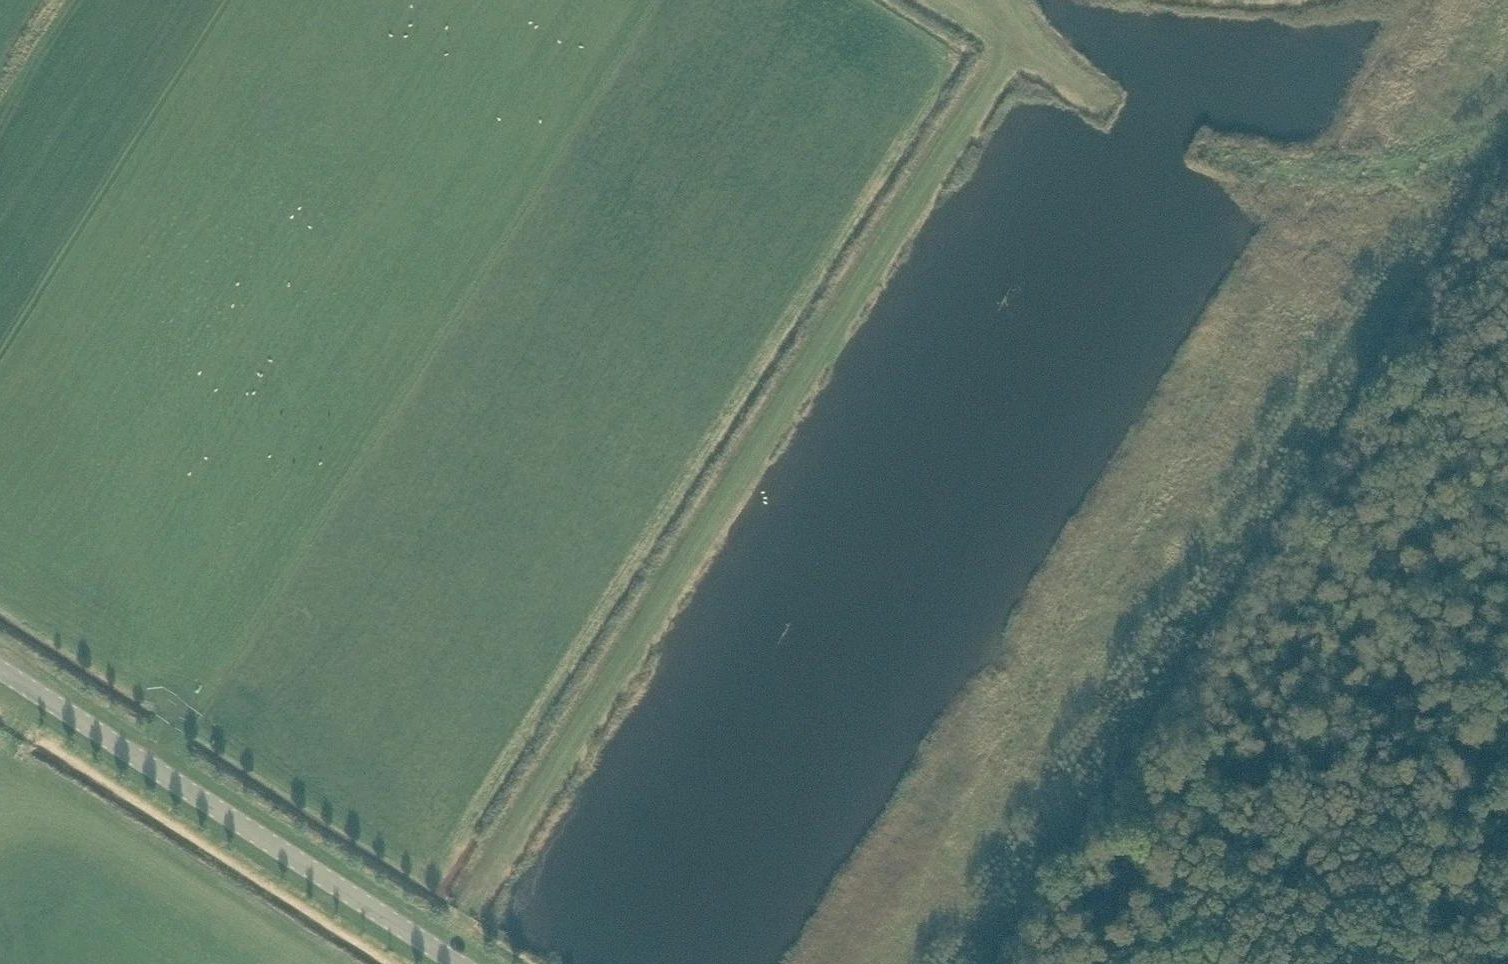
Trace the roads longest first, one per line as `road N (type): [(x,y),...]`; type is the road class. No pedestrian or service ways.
road 1 (unclassified): [(456,963),(0,673)]

